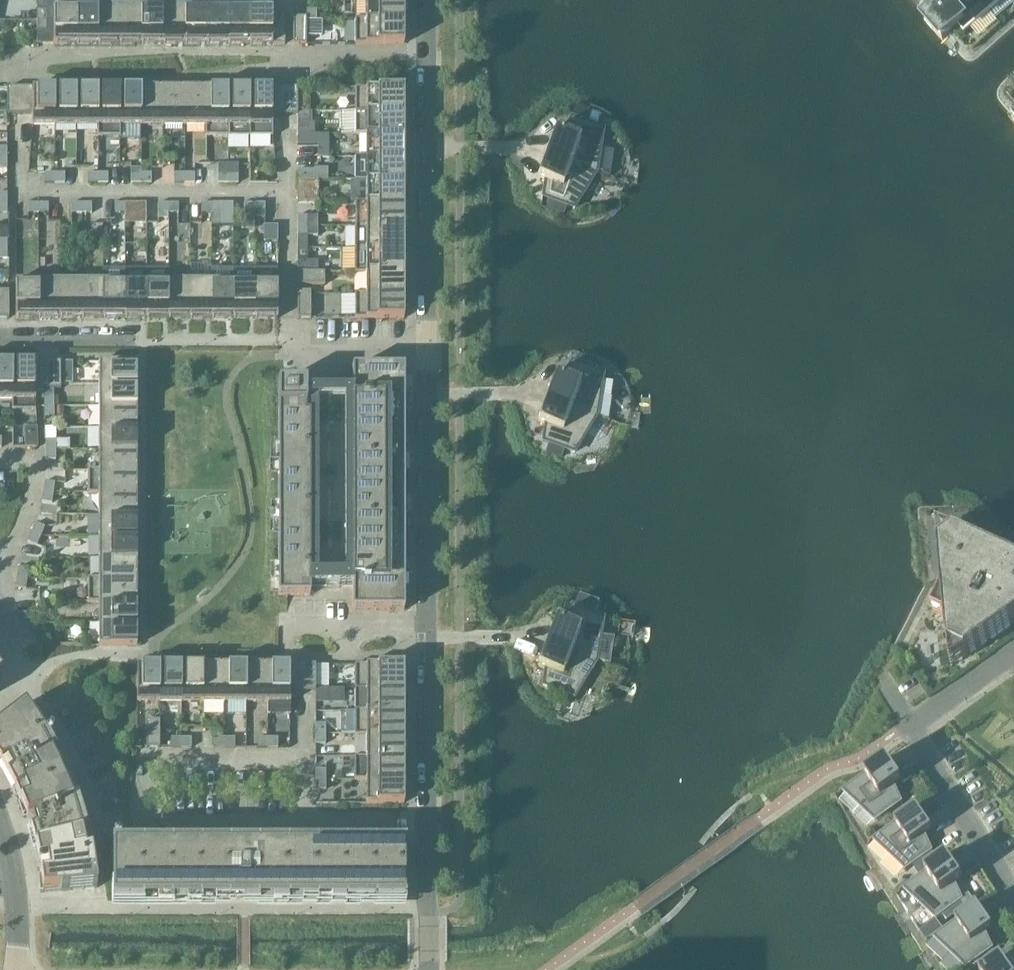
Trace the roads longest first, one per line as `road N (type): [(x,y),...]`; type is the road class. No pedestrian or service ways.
road 1 (residential): [(431,829),(427,0)]
road 2 (residential): [(431,829),(96,830),(63,749),(23,683)]
road 3 (residential): [(1013,900),(914,732),(1013,662)]
road 4 (residential): [(148,341),(0,340)]
road 5 (residential): [(0,827),(16,888),(20,969)]
road 6 (residential): [(432,969),(431,829)]

